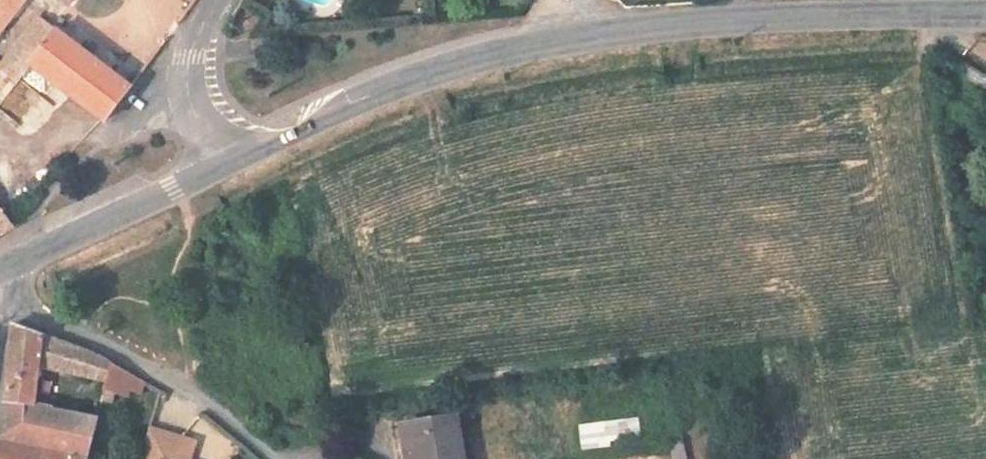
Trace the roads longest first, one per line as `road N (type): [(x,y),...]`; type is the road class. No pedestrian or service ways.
road 1 (tertiary): [(985,15),(725,19),(545,41),(384,89),(230,162)]
road 2 (residential): [(274,458),(186,390),(34,312),(0,282)]
road 3 (tertiary): [(230,162),(0,268)]
road 4 (residential): [(230,162),(193,113),(184,85),(186,58),(223,0)]

